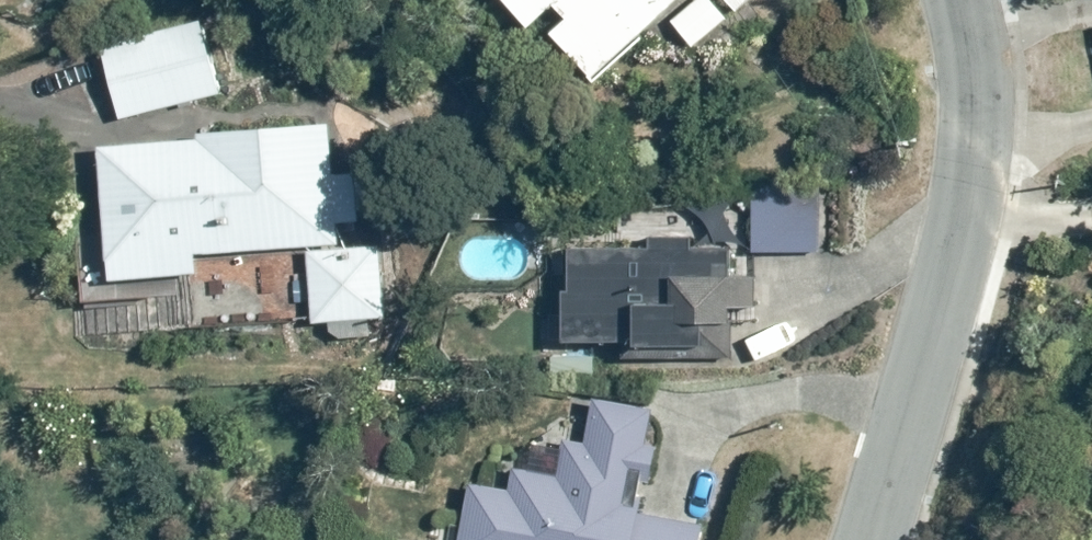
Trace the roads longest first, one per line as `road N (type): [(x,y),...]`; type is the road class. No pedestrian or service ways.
road 1 (residential): [(955,0),(970,78),(970,174),(868,539)]

